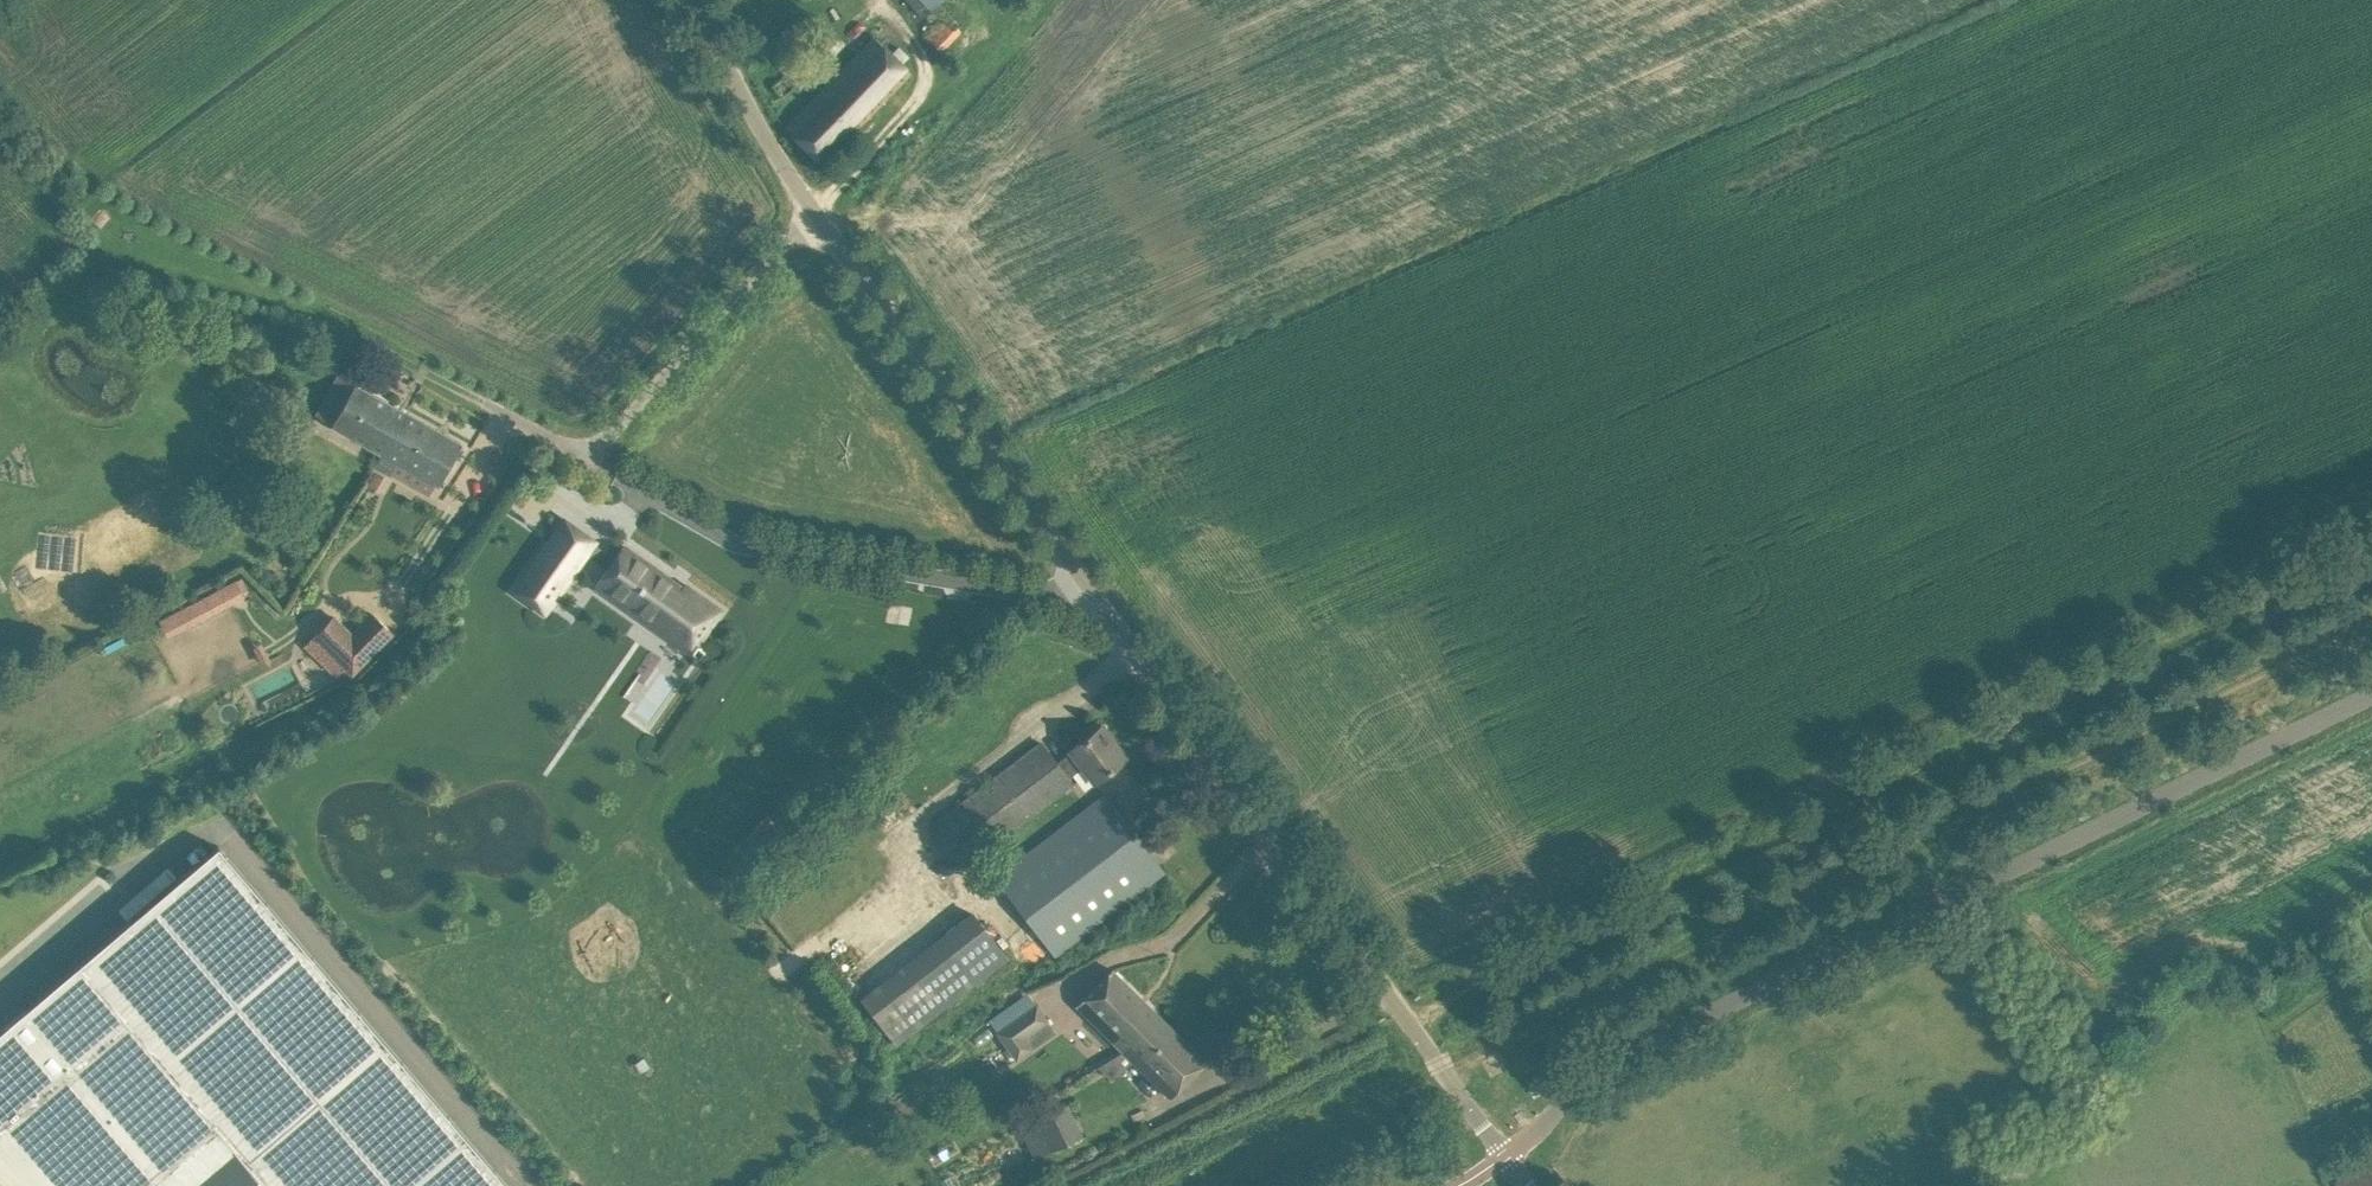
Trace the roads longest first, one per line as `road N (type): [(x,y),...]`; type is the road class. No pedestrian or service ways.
road 1 (unclassified): [(1531,1185),(817,213)]
road 2 (track): [(1412,1027),(1522,953),(2371,546)]
road 3 (track): [(1083,576),(1058,595),(737,544)]
road 4 (residential): [(594,455),(817,213)]
road 5 (unclassified): [(817,213),(764,129),(702,0)]
road 6 (residential): [(737,544),(594,455)]

